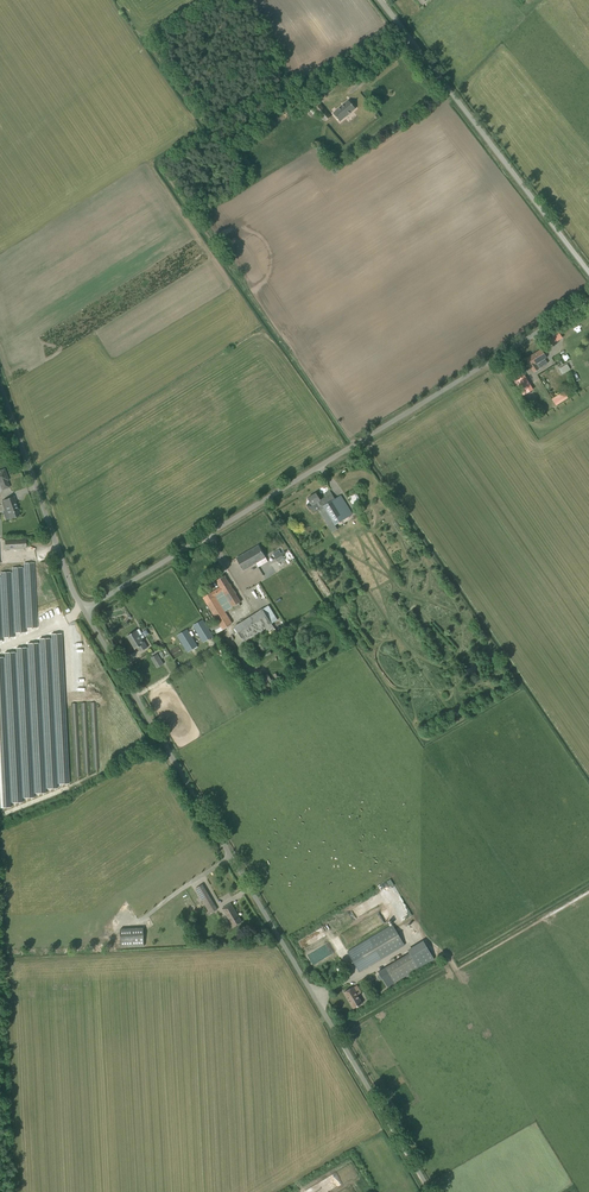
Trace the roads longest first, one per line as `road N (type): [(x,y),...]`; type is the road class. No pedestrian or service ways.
road 1 (unclassified): [(430,1191),(84,611)]
road 2 (unclassified): [(84,611),(588,299)]
road 3 (unclassified): [(588,272),(381,0)]
road 4 (unclassified): [(84,611),(0,388)]

